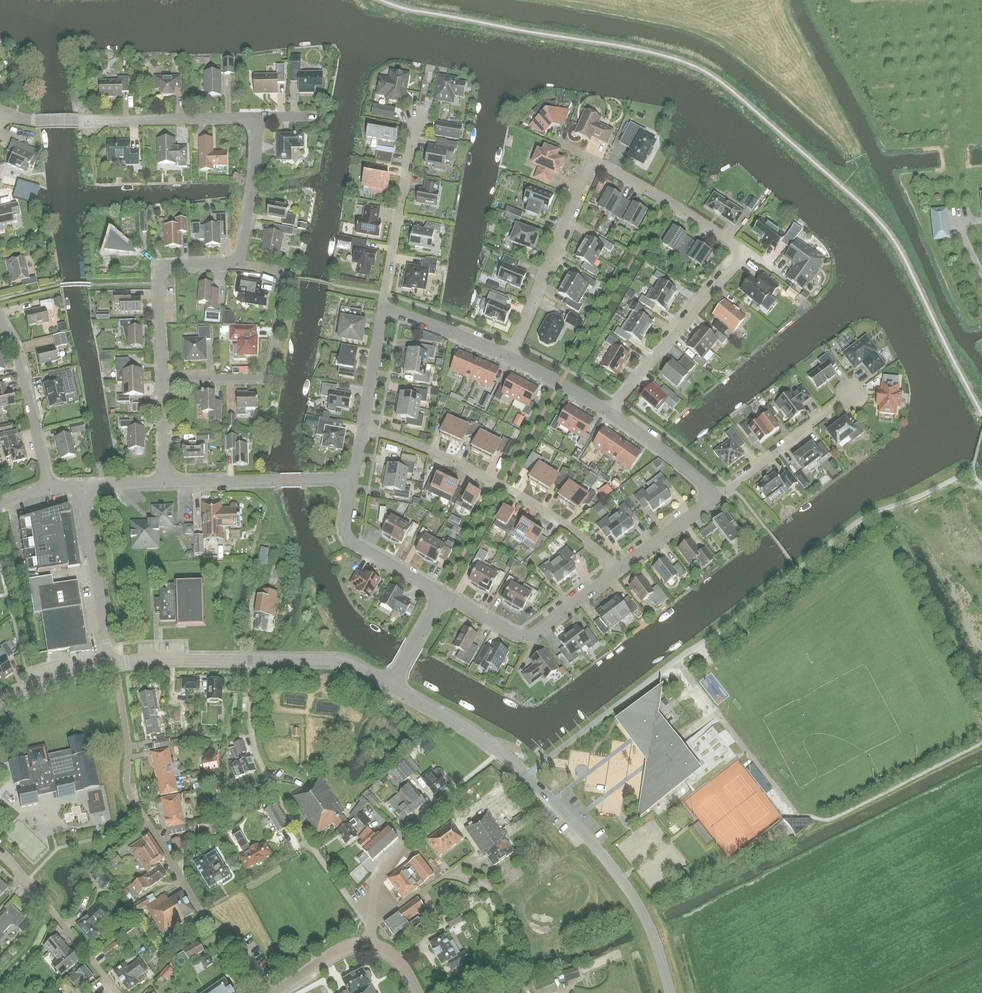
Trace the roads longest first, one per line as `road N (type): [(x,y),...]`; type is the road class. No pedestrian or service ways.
road 1 (residential): [(703,992),(827,942),(975,864)]
road 2 (residential): [(671,992),(650,928),(616,871),(499,752)]
road 3 (residential): [(622,567),(503,485),(362,425)]
road 4 (residential): [(109,662),(333,662),(390,686)]
road 5 (residential): [(240,263),(287,271),(267,379),(162,379)]
road 6 (residential): [(35,120),(258,117)]
road 7 (residential): [(509,357),(591,158)]
road 8 (residential): [(608,412),(747,253)]
road 9 (residential): [(443,593),(530,635),(622,567)]
road 10 (residential): [(162,379),(158,266),(240,263)]
road 11 (residential): [(382,309),(414,121)]
road 12 (residential): [(165,483),(353,478)]
road 13 (residential): [(369,945),(378,875),(414,824),(456,789)]
road 14 (residential): [(747,253),(591,158)]
road 15 (residential): [(109,662),(82,486)]
road 16 (residential): [(49,488),(20,361),(0,320)]
road 17 (residential): [(443,593),(350,539),(353,478)]
road 18 (residential): [(718,497),(852,396)]
road 19 (track): [(289,661),(309,586),(341,663)]
road 20 (residential): [(240,263),(258,117)]
road 21 (residential): [(718,497),(608,412)]
road 22 (residential): [(509,357),(382,309)]
road 23 (residential): [(390,686),(499,752)]

